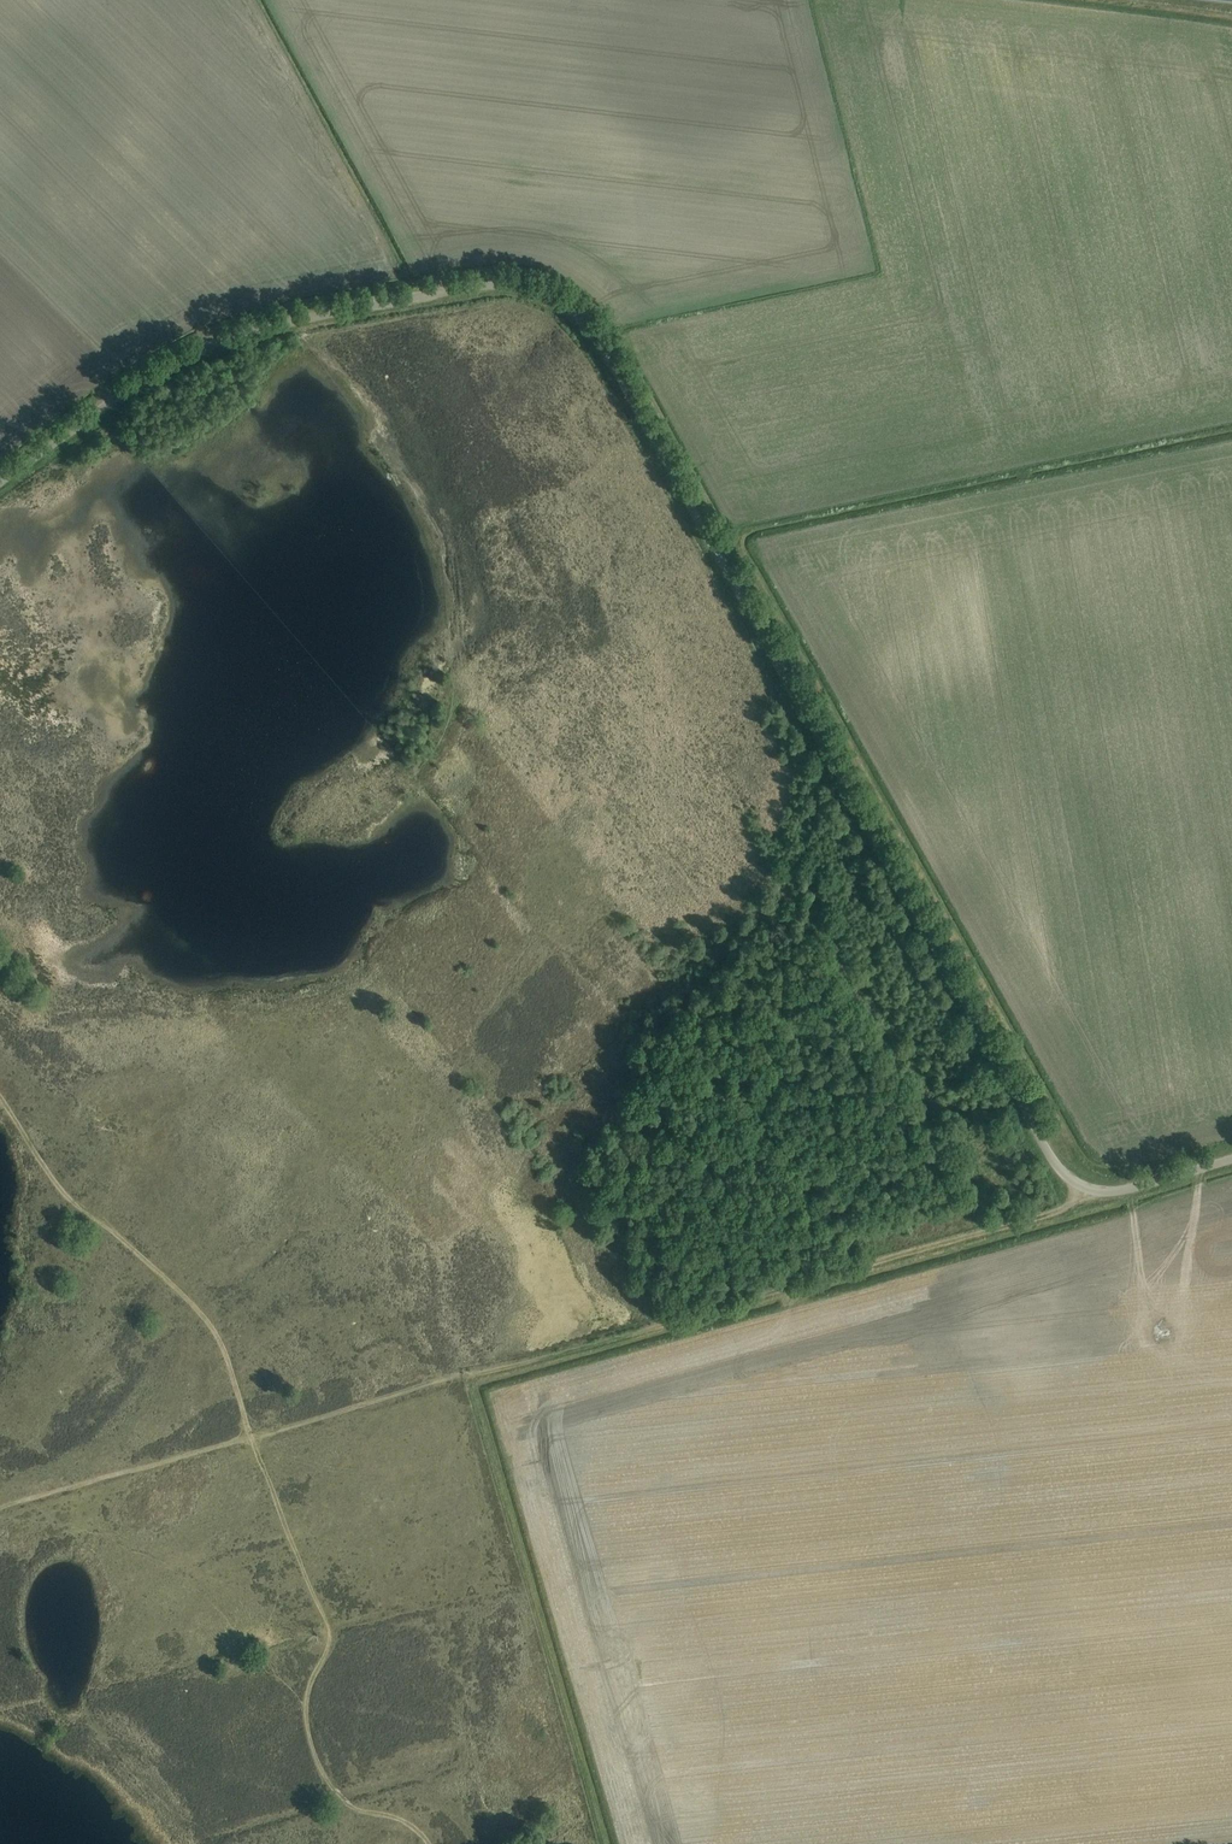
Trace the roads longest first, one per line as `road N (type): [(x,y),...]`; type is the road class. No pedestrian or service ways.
road 1 (unclassified): [(0,482),(155,374),(279,324),(491,284),(562,303),(583,319),(615,368),(1056,1165),(1079,1185),(1111,1192),(1231,1159)]
road 2 (track): [(252,1442),(1058,1211),(1079,1185)]
road 3 (track): [(428,1843),(421,1827),(350,1812),(322,1776),(304,1722),(304,1690),(334,1639),(252,1442)]
road 4 (track): [(0,1102),(71,1206),(193,1310),(223,1349),(252,1442)]
road 5 (track): [(252,1442),(0,1511)]

